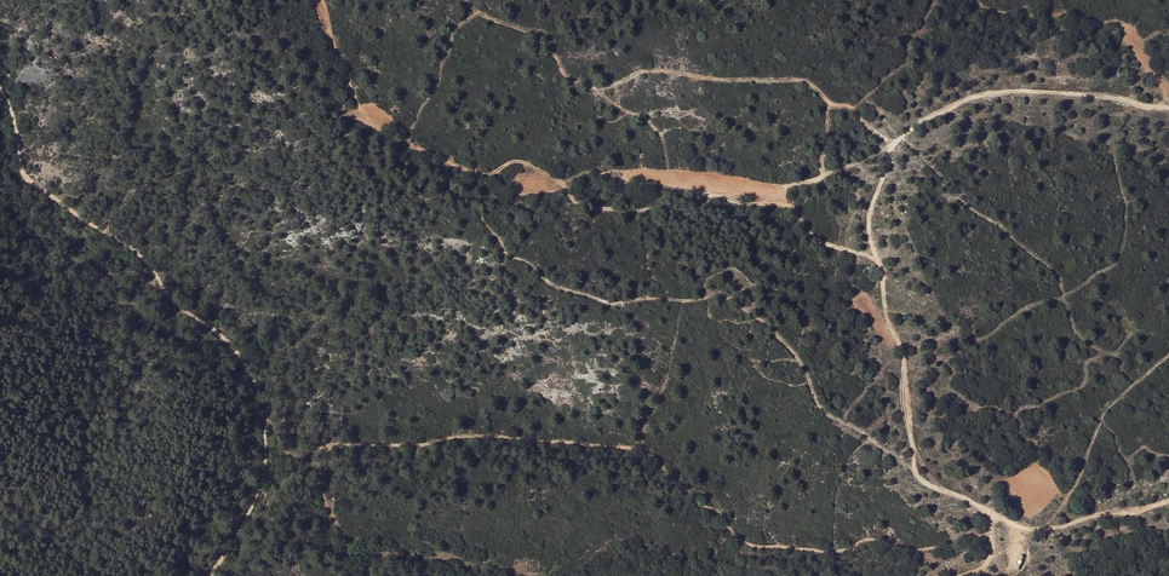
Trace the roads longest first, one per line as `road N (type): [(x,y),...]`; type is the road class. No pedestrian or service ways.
road 1 (track): [(266,441),(308,451),(473,435),(634,444),(681,475),(740,539),(770,549),(852,548),(878,538),(920,548),(991,530)]
road 2 (track): [(988,512),(927,486),(914,469),(905,354),(886,312),(871,237),(892,146),(933,117),(993,94),(1088,95),(1168,109)]
road 3 (track): [(0,88),(28,179),(148,263),(181,308),(238,354),(254,382),(264,405),(266,471),(214,575)]
road 4 (track): [(444,161),(506,253),(549,283),(612,304),(736,300),(793,351),(824,411),(914,469)]
road 5 (track): [(795,207),(688,193),(633,211),(582,206),(540,168),(519,161),(484,175),(404,147),(358,114),(323,0)]
road 6 (track): [(832,107),(806,82),(651,71),(598,88),(567,78),(550,51),(465,0)]
road 7 (track): [(1168,504),(1043,530),(1019,529),(988,512)]
road 8 (track): [(821,178),(892,146),(845,105),(826,113),(827,128)]
road 9 (track): [(878,259),(807,234),(783,190),(821,178)]

